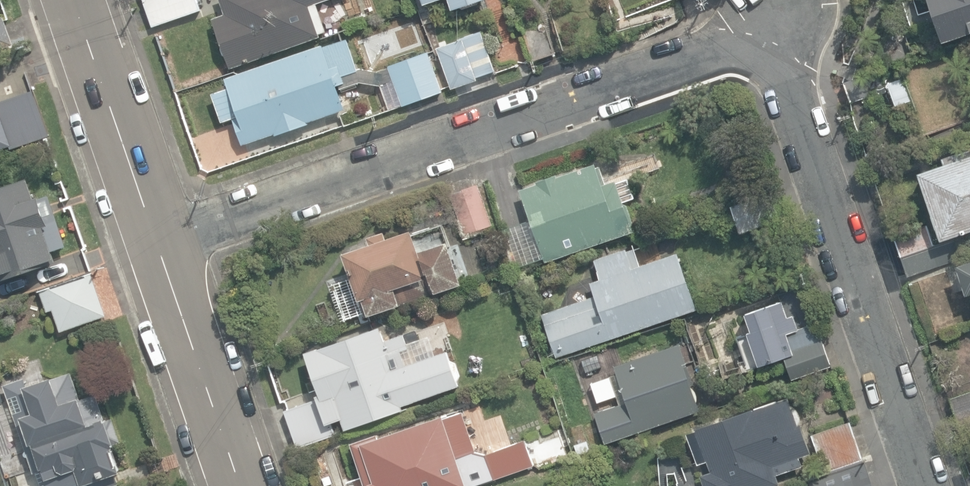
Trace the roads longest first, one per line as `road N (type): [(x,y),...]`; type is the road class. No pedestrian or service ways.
road 1 (residential): [(758,56),(713,52),(155,238)]
road 2 (residential): [(923,485),(773,67),(758,56)]
road 3 (residential): [(238,485),(155,238)]
road 4 (residential): [(155,238),(72,0)]

